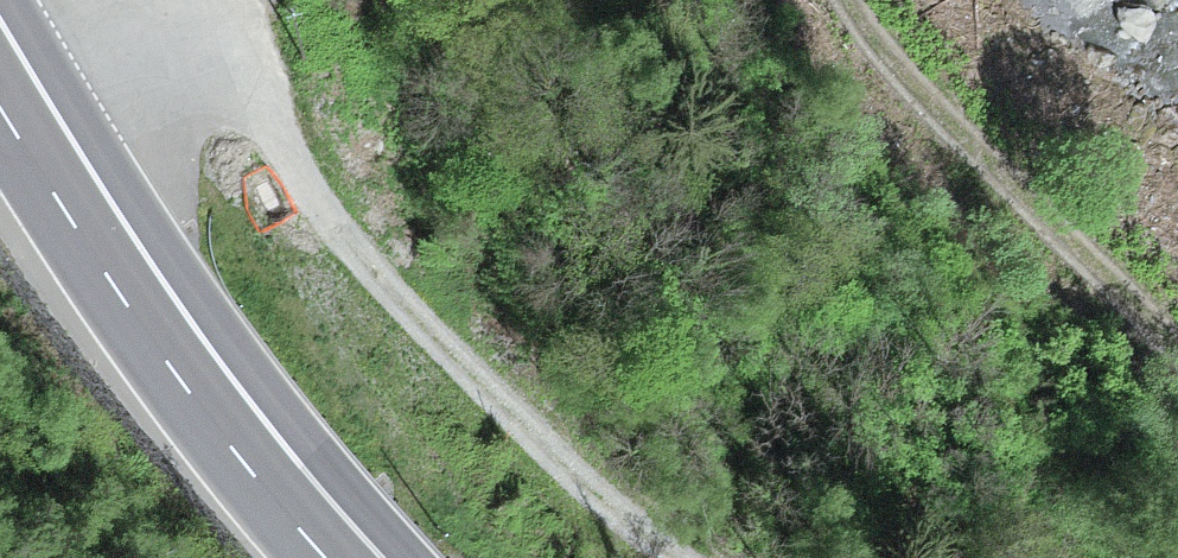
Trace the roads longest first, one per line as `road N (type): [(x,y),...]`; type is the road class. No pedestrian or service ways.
road 1 (primary): [(0,66),(168,331),(353,557)]
road 2 (track): [(328,215),(411,312),(580,478),(675,557)]
road 3 (track): [(1177,336),(915,75),(855,0)]

